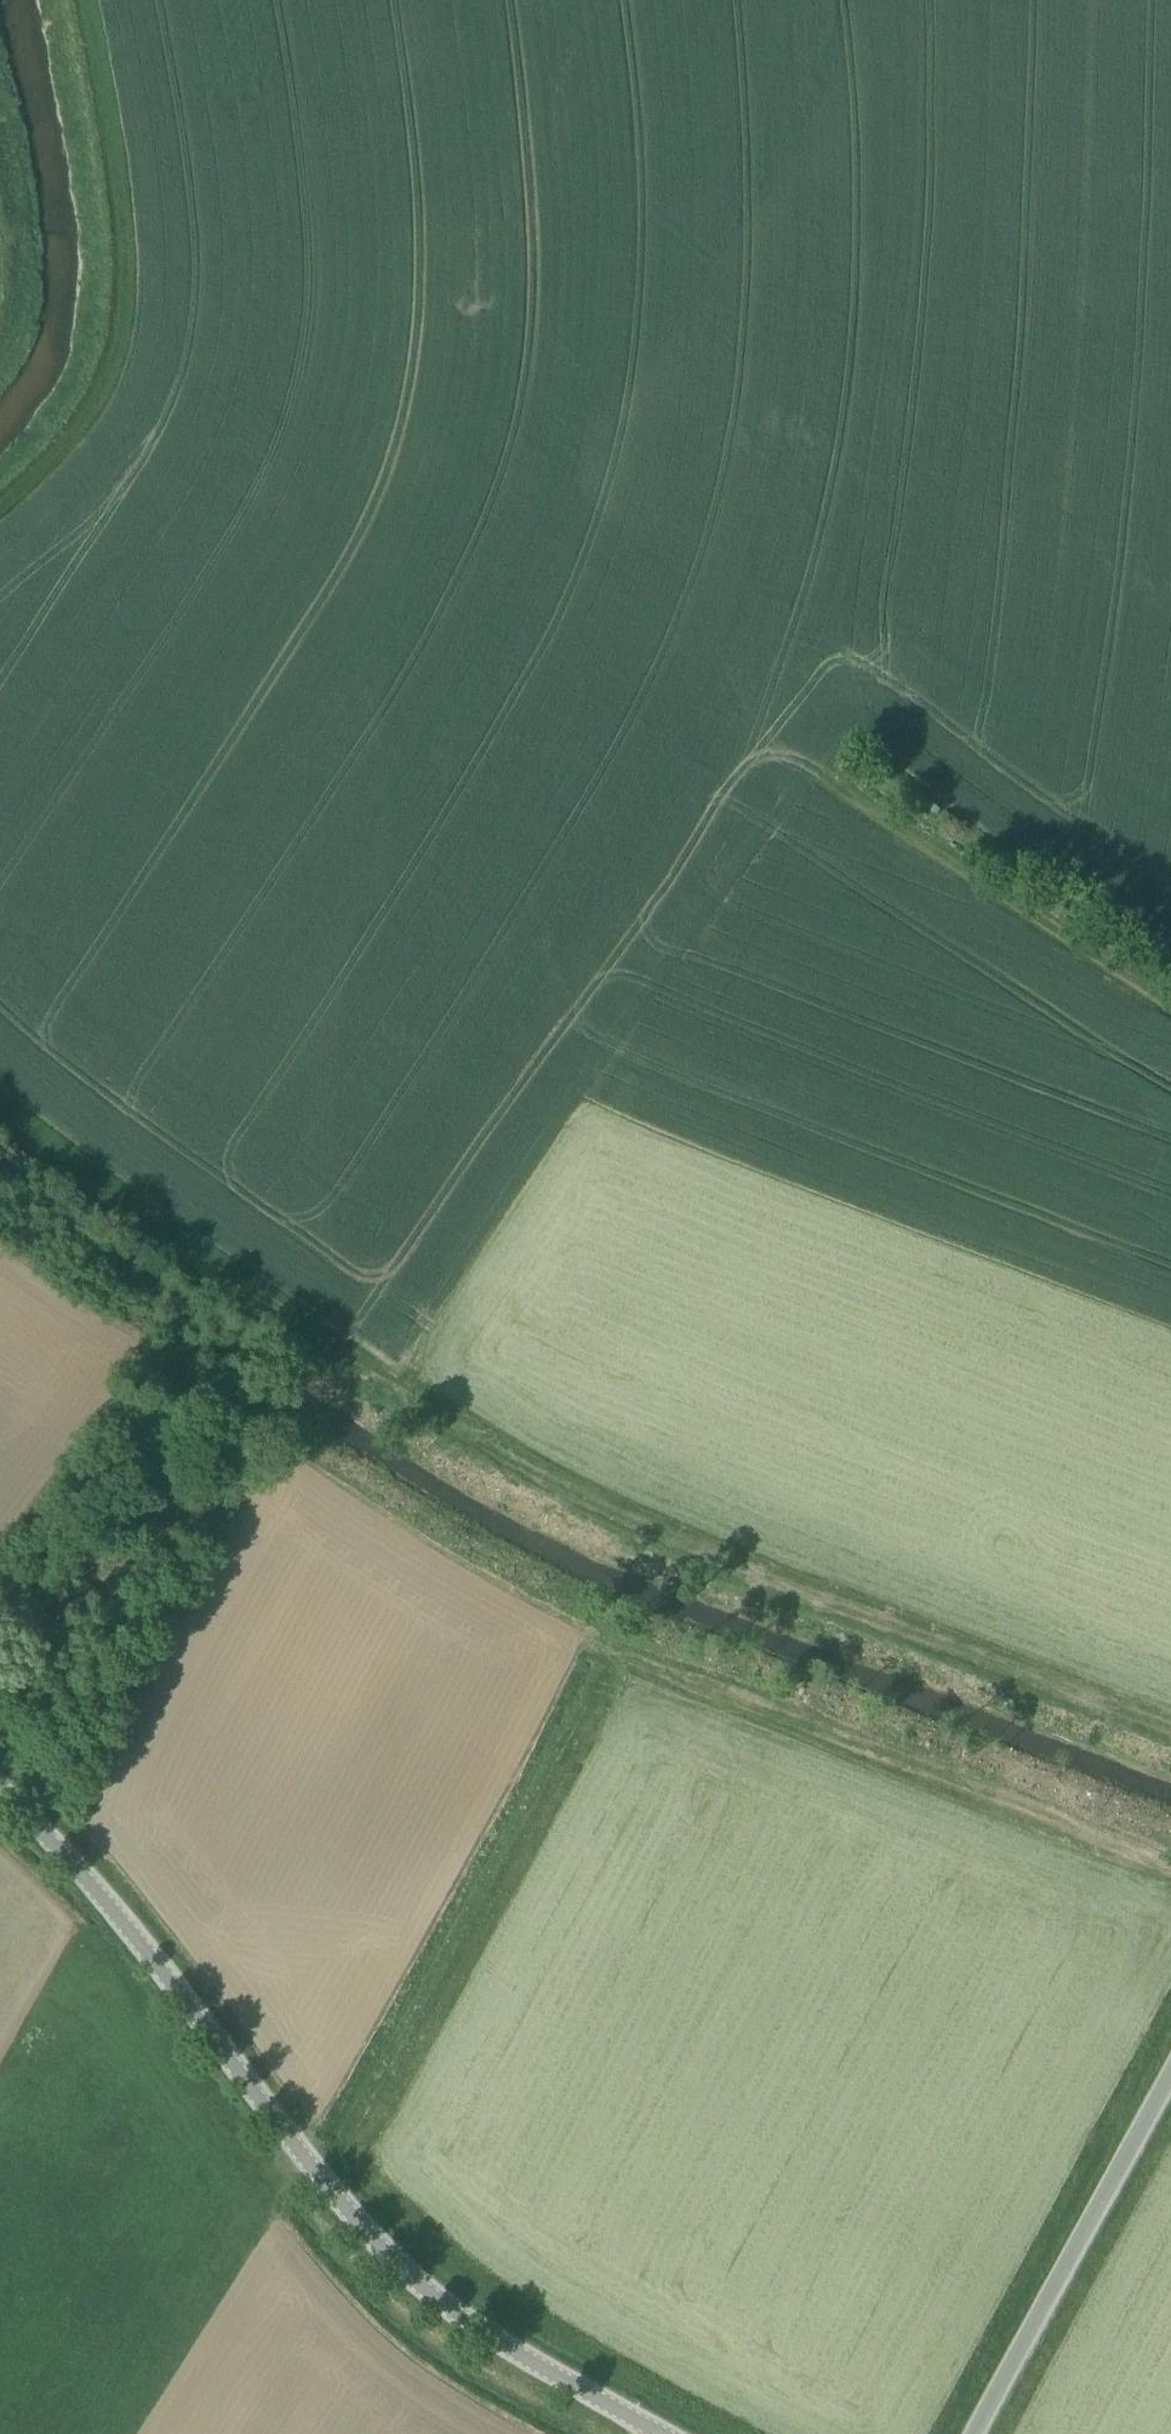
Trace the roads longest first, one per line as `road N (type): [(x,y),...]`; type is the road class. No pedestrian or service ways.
road 1 (residential): [(0,1789),(123,1919),(387,2253),(470,2328),(655,2433)]
road 2 (unclassified): [(1170,2077),(978,2433)]

